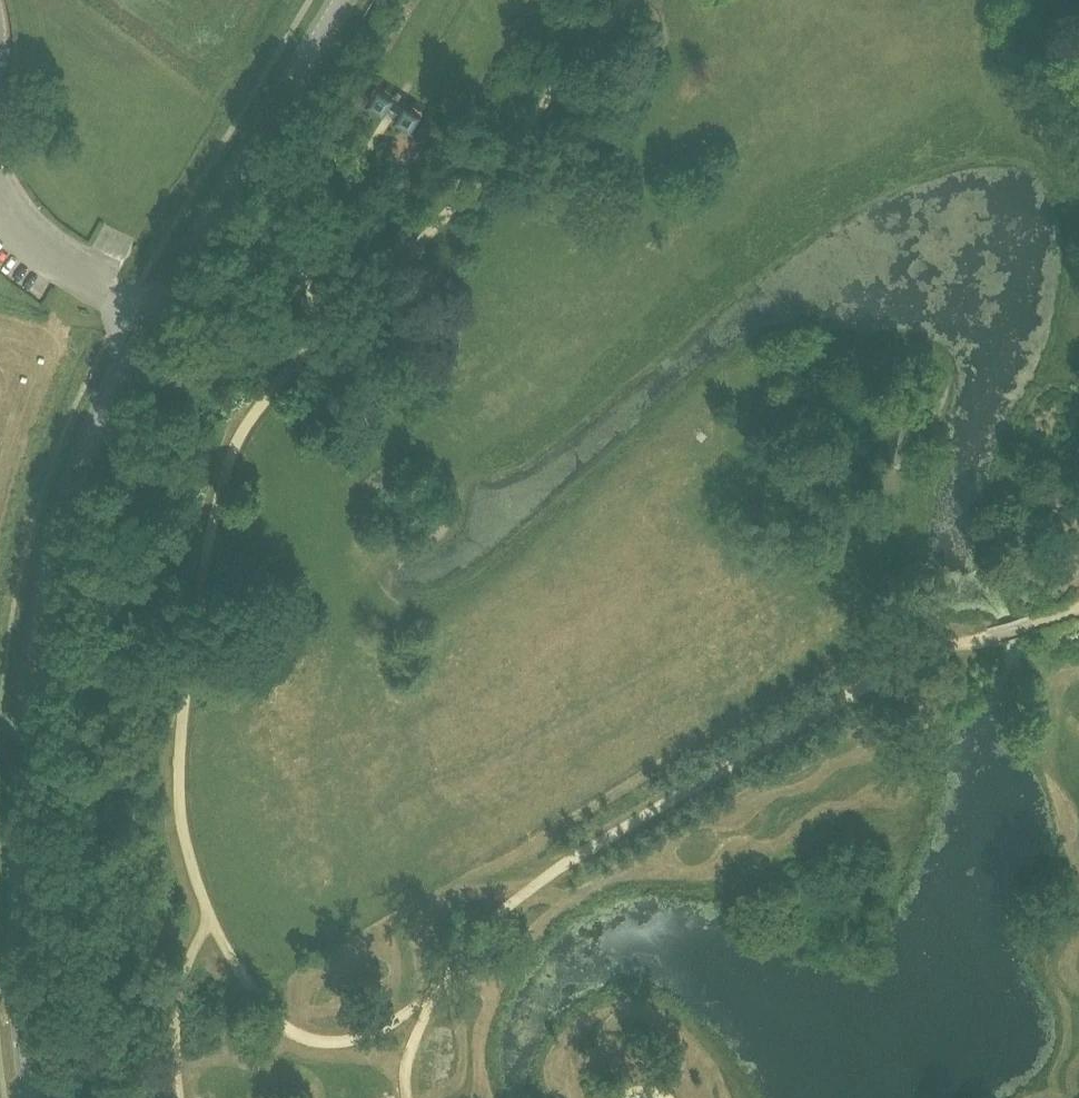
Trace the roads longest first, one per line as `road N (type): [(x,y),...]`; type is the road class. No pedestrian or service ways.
road 1 (tertiary): [(23,978),(24,726),(47,575),(73,491),(150,318),(342,0)]
road 2 (tertiary): [(34,1097),(23,978)]

